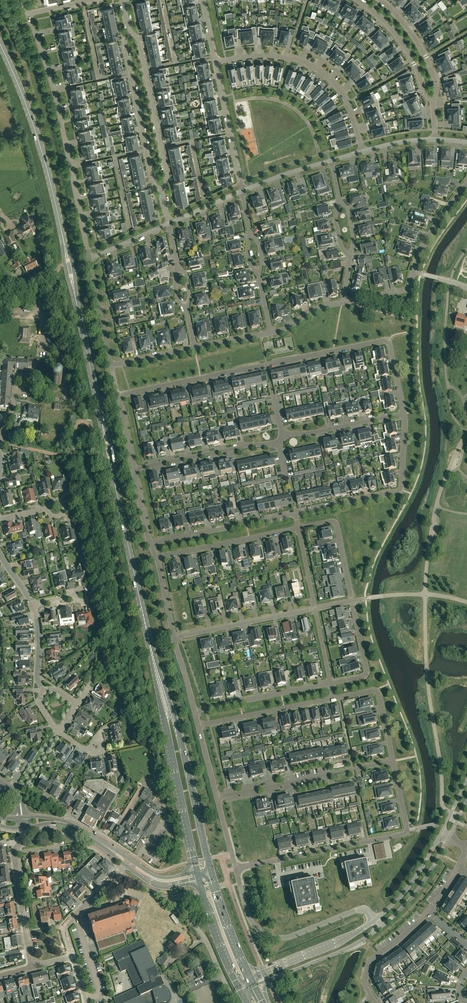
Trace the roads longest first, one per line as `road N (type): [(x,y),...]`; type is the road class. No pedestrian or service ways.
road 1 (residential): [(117,395),(389,340),(405,413)]
road 2 (residential): [(133,469),(405,413)]
road 3 (residential): [(89,259),(52,89),(27,14)]
road 4 (primary): [(210,872),(147,634)]
road 5 (residential): [(393,759),(404,832),(236,868)]
road 6 (primary): [(147,634),(197,871)]
road 7 (primary): [(63,239),(40,146),(0,44)]
road 8 (residential): [(364,152),(347,98),(314,65),(263,55),(216,62)]
road 9 (residential): [(375,920),(359,909),(268,936),(250,919),(236,868)]
road 10 (residential): [(344,302),(410,288),(424,244),(466,184)]
road 11 (residential): [(296,514),(402,489),(405,413)]
road 12 (residential): [(393,759),(217,799)]
road 13 (residential): [(121,869),(194,923),(236,1002)]
road 14 (residential): [(129,28),(141,48),(167,175),(161,186)]
road 15 (residential): [(161,186),(152,178),(125,44),(129,28)]
road 16 (primary): [(147,634),(115,486)]
road 17 (residential): [(150,545),(296,514)]
road 18 (residential): [(174,639),(315,608)]
road 19 (residential): [(158,557),(299,528)]
road 20 (residential): [(21,284),(42,310),(41,336),(62,357),(65,395),(50,398)]
road 21 (residential): [(198,726),(334,698)]
road 22 (residential): [(195,713),(330,683)]
road 23 (primary): [(103,427),(75,295)]
road 24 (residential): [(434,103),(394,34),(355,0)]
road 25 (residential): [(243,190),(216,62)]
road 26 (tertiary): [(267,981),(380,928)]
road 27 (residential): [(428,911),(369,960),(365,984),(374,1002)]
road 28 (residential): [(434,103),(426,57),(381,0)]

